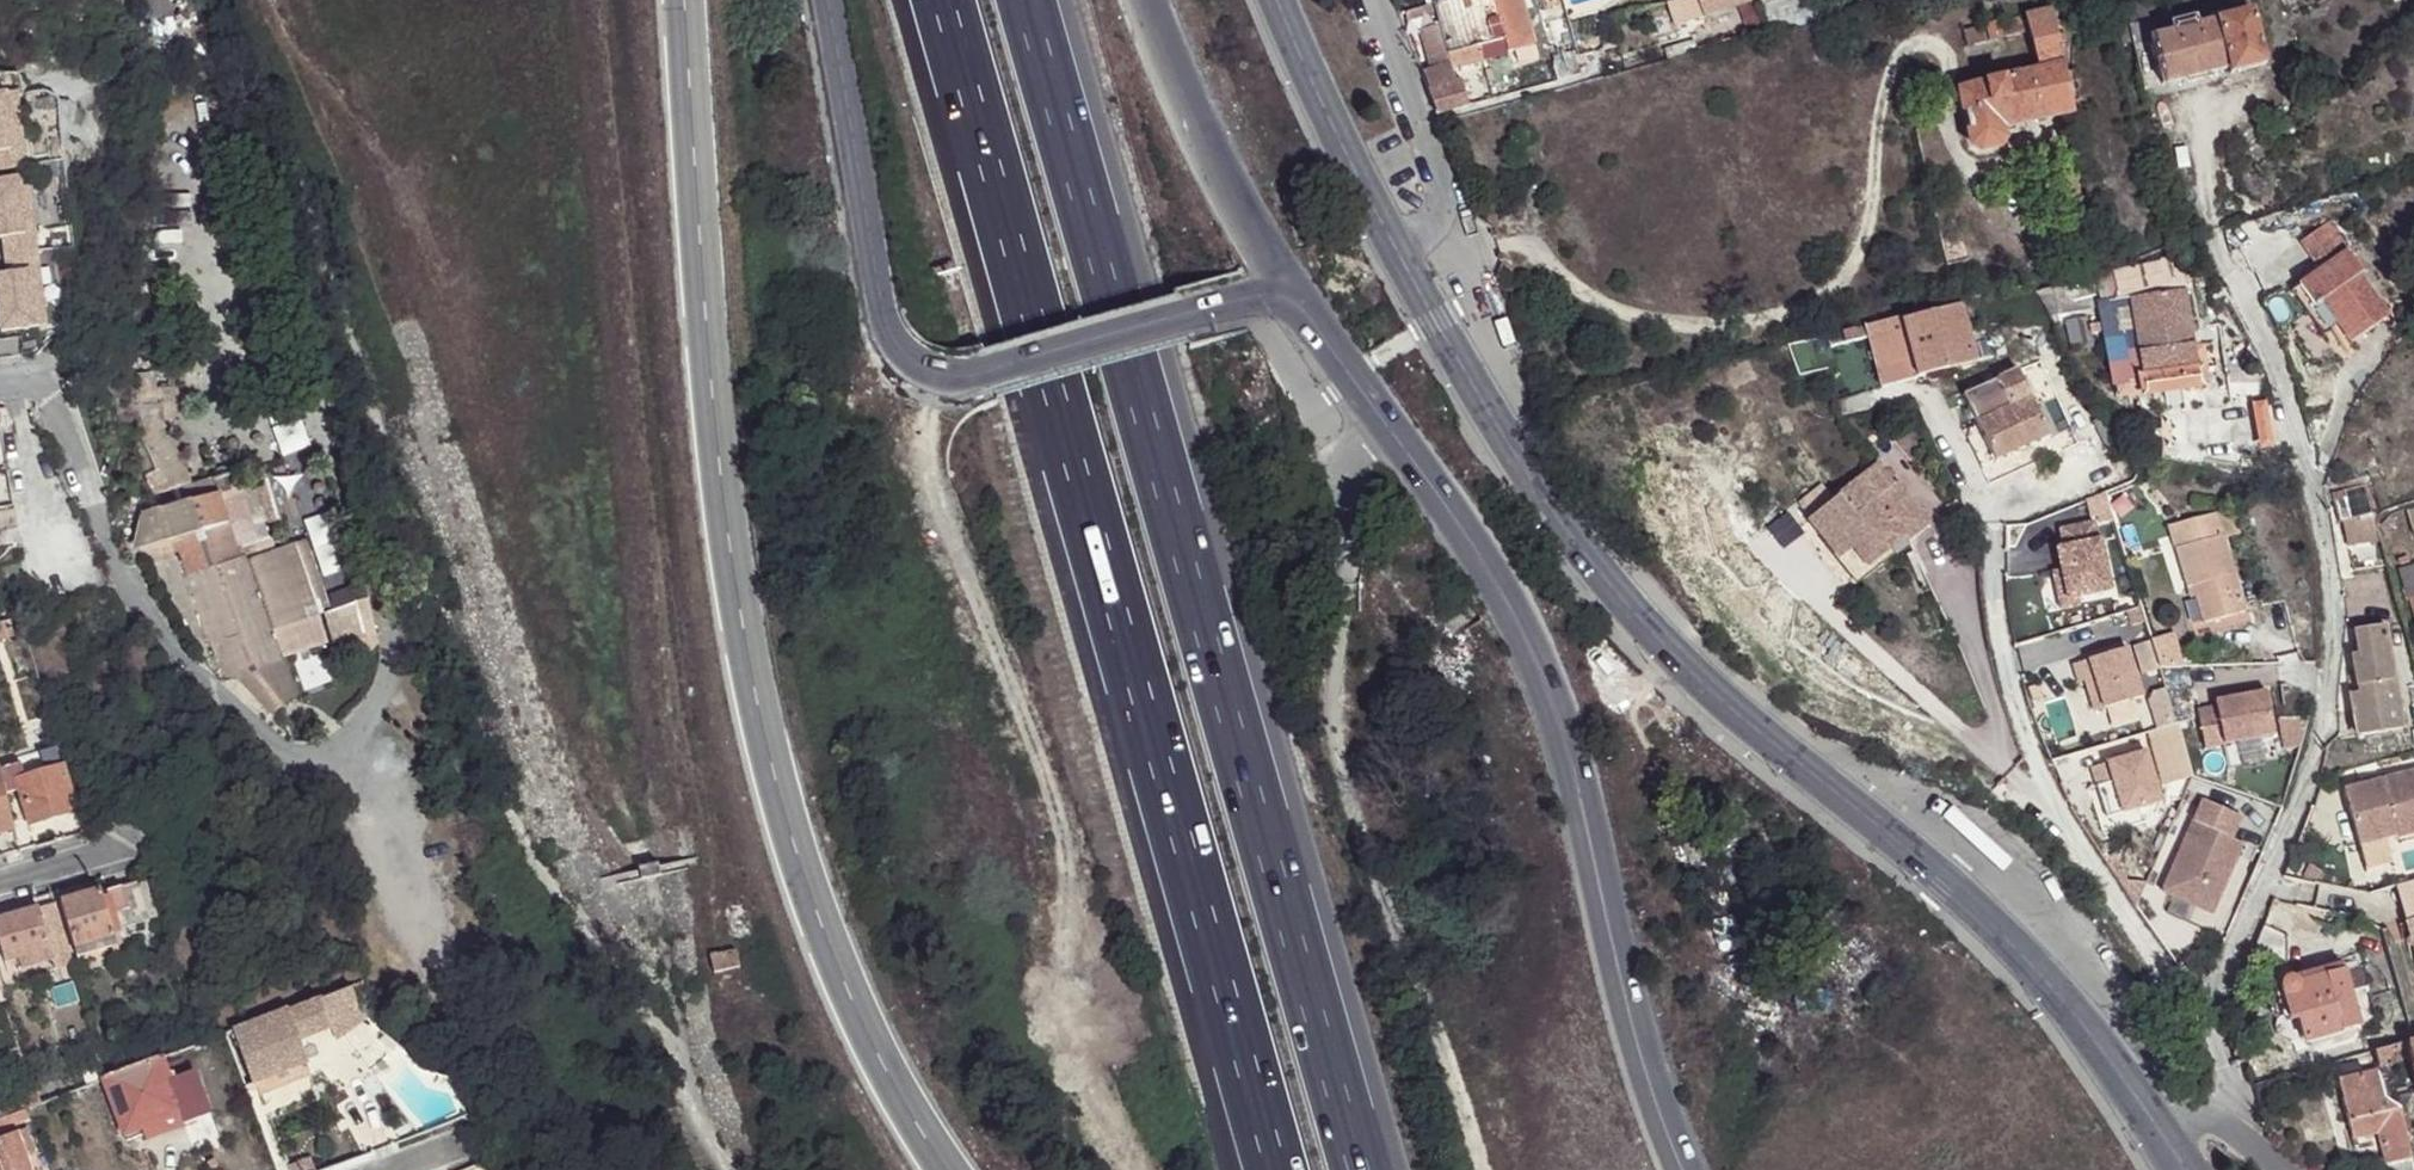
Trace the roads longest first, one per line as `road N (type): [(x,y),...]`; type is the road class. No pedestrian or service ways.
road 1 (motorway): [(1359,1169),(1023,0)]
road 2 (motorway): [(945,0),(1278,1169)]
road 3 (motorway): [(684,0),(714,429),(739,623),(790,826),(841,974),(945,1169)]
road 4 (tertiary): [(2152,1119),(2040,973),(1981,914),(1754,731),(1653,638),(1577,552),(1399,252)]
road 5 (secondary): [(1288,287),(1504,602),(1549,711),(1650,1087),(1683,1169)]
road 6 (residential): [(2208,1016),(2233,970),(2297,784),(2320,665),(2310,492),(2286,395),(2212,232)]
road 7 (track): [(1477,1169),(1338,742),(1327,671),(1346,562)]
road 8 (residential): [(2208,1016),(2156,967),(2080,856),(2016,707),(1986,547)]
road 9 (unclassified): [(820,0),(891,344),(924,376),(949,383),(990,377)]
road 10 (motorway): [(1288,287),(1205,145),(1150,0)]
road 11 (tertiary): [(1399,252),(1323,114),(1275,0)]
road 12 (residential): [(1362,0),(1435,171),(1434,216),(1399,252)]
road 13 (residential): [(0,885),(138,846)]
road 14 (residential): [(2251,1139),(2208,1016)]

